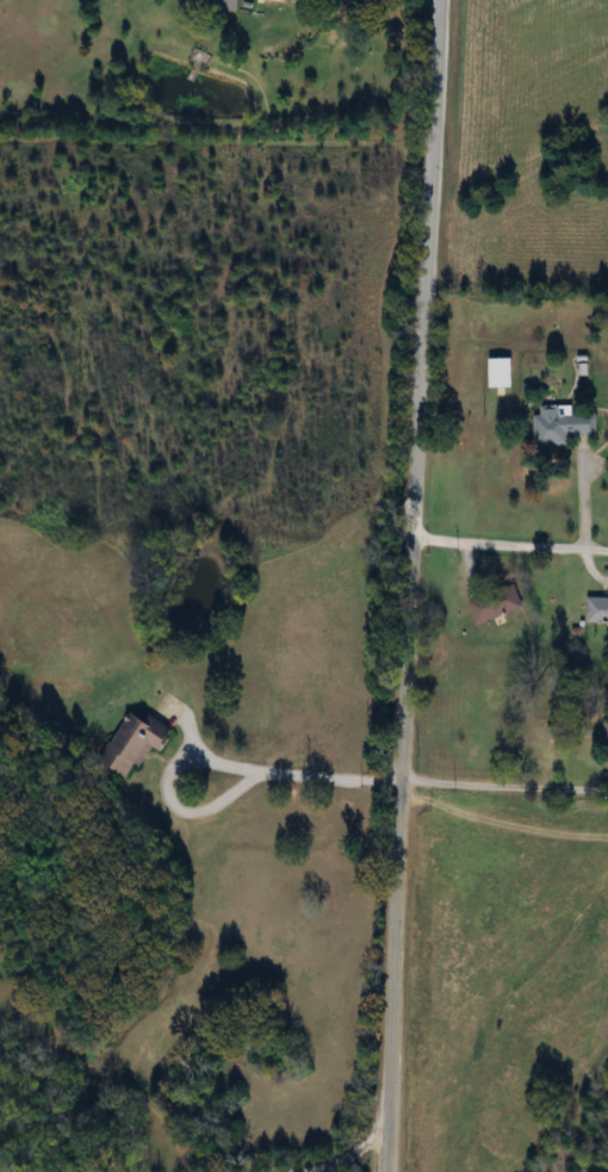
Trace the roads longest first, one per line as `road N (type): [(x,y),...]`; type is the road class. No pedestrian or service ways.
road 1 (tertiary): [(438,0),(388,1171)]
road 2 (residential): [(402,781),(607,787)]
road 3 (residential): [(411,541),(607,550)]

